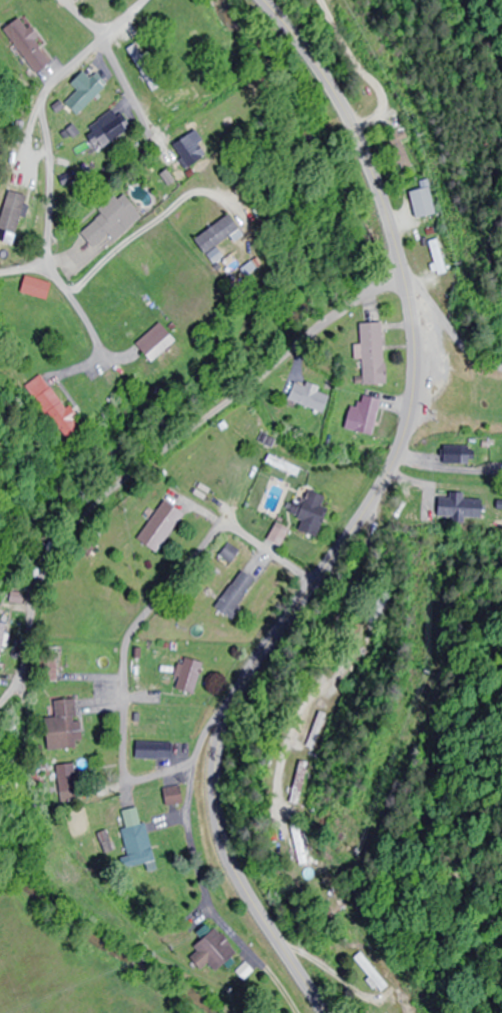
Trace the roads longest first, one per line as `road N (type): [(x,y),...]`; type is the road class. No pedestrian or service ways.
road 1 (tertiary): [(325,1012),(227,853),(217,762),(248,676),(404,423),(412,325),(393,239),(355,136),(310,57),(261,0)]
road 2 (residential): [(0,703),(23,672),(41,573),(80,517),(325,324),(402,274)]
road 3 (residential): [(312,579),(240,530),(216,530),(121,651),(125,777),(190,762),(210,723),(232,709)]
road 4 (residential): [(233,1012),(0,787)]
road 5 (residential): [(43,104),(51,167),(48,262)]
road 6 (residential): [(149,127),(100,37),(65,0)]
road 7 (residential): [(142,0),(60,74),(43,104)]
road 8 (residential): [(402,274),(467,350),(501,369)]

